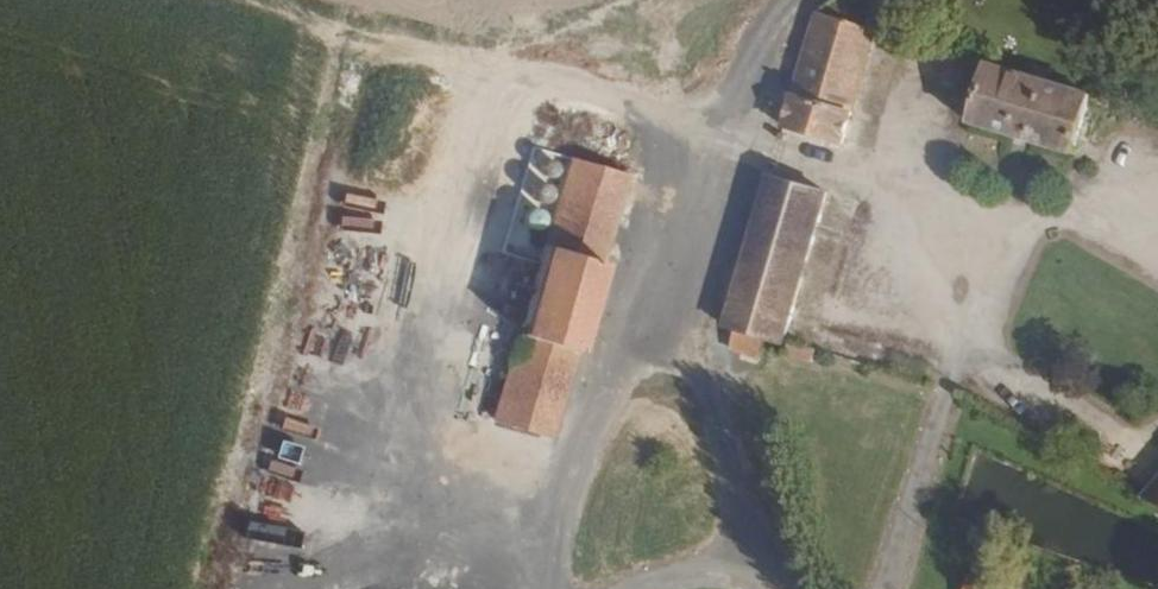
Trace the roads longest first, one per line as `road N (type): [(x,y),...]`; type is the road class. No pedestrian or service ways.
road 1 (track): [(563,588),(588,478),(665,337),(720,114),(803,0)]
road 2 (track): [(720,114),(330,0)]

